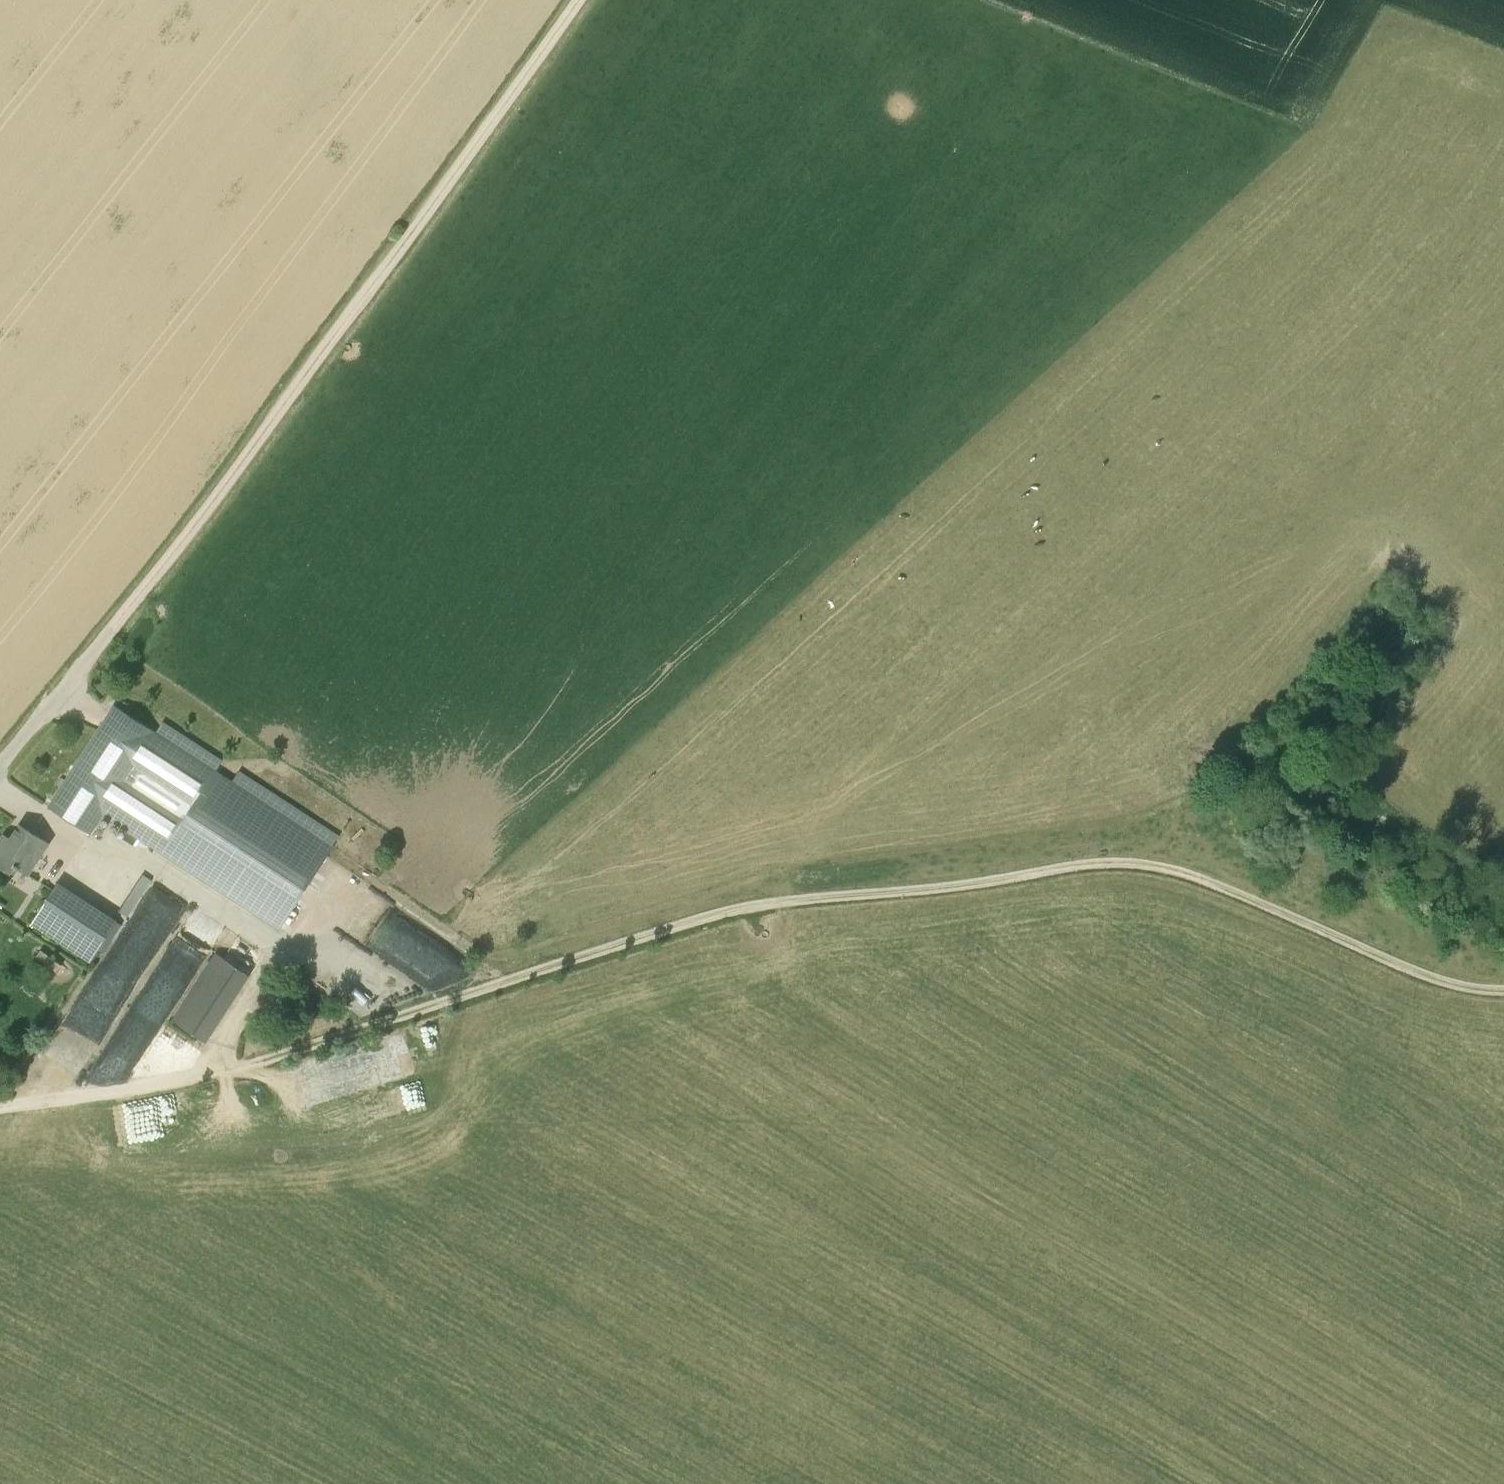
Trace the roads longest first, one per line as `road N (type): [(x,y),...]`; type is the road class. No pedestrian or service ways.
road 1 (track): [(0,1104),(242,1065),(752,905),(1095,862),(1175,869),(1434,977),(1503,989)]
road 2 (track): [(578,0),(114,626)]
road 3 (unclassified): [(114,626),(0,766)]

